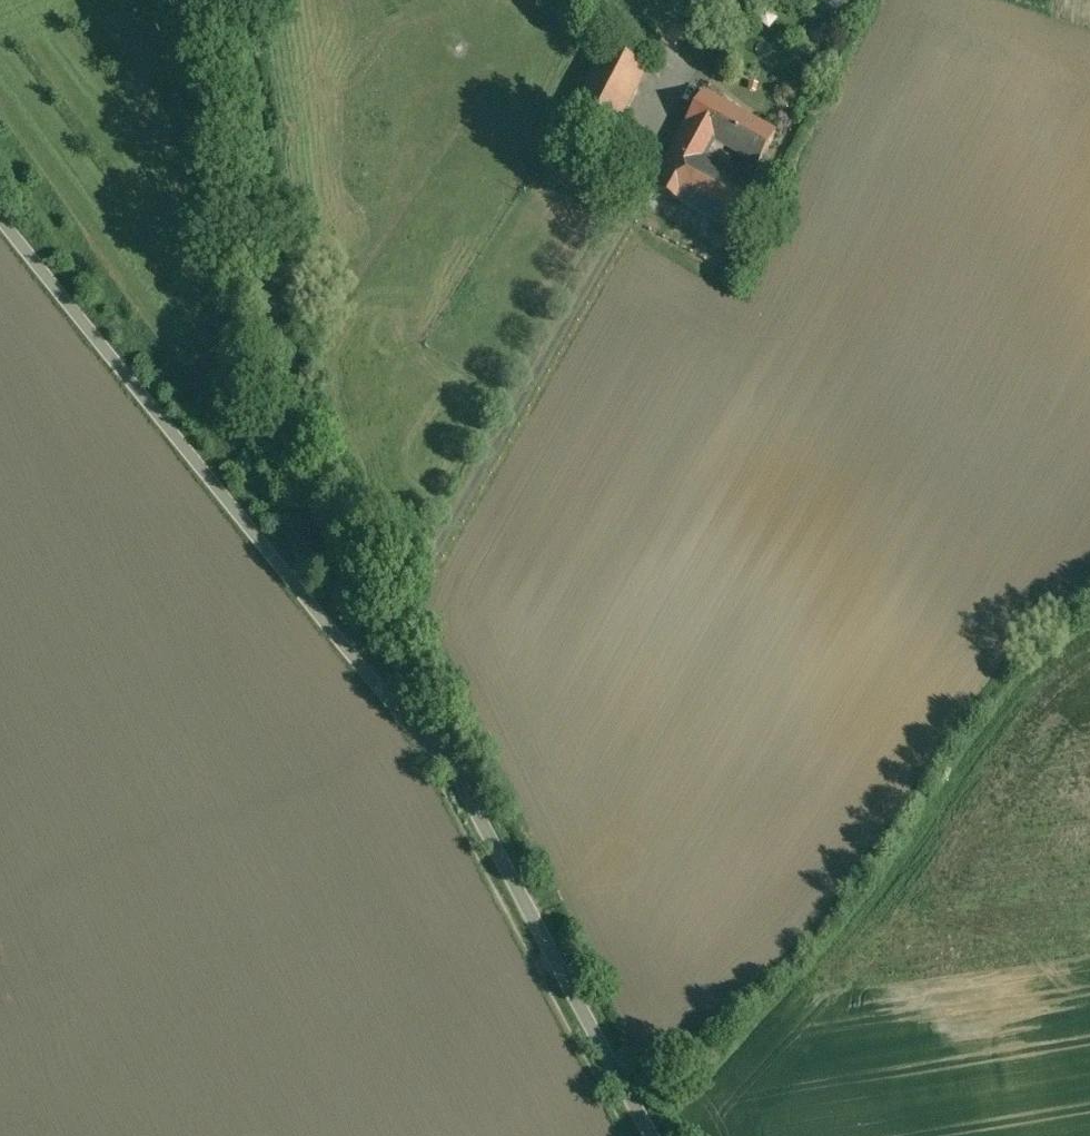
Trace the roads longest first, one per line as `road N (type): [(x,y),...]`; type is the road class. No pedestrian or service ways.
road 1 (unclassified): [(658,1135),(389,635),(296,442),(225,0)]

